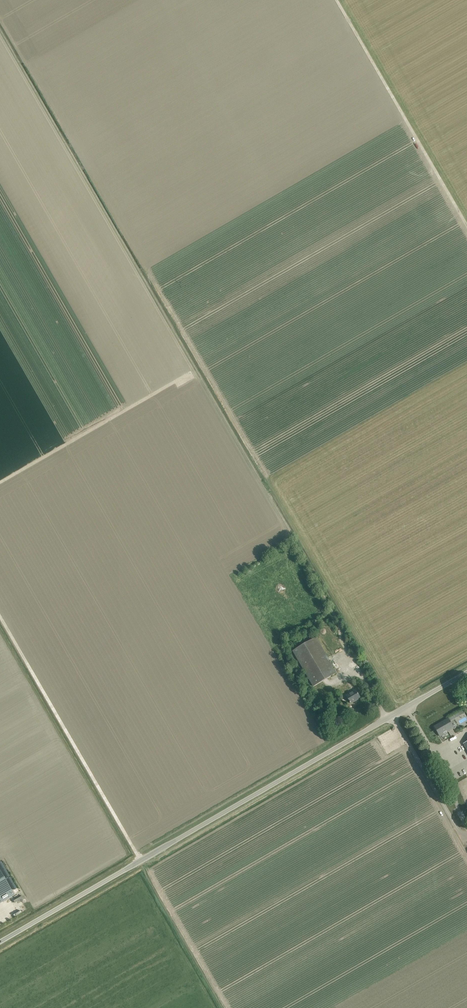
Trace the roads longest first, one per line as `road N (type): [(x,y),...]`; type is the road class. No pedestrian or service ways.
road 1 (unclassified): [(0,943),(466,673)]

